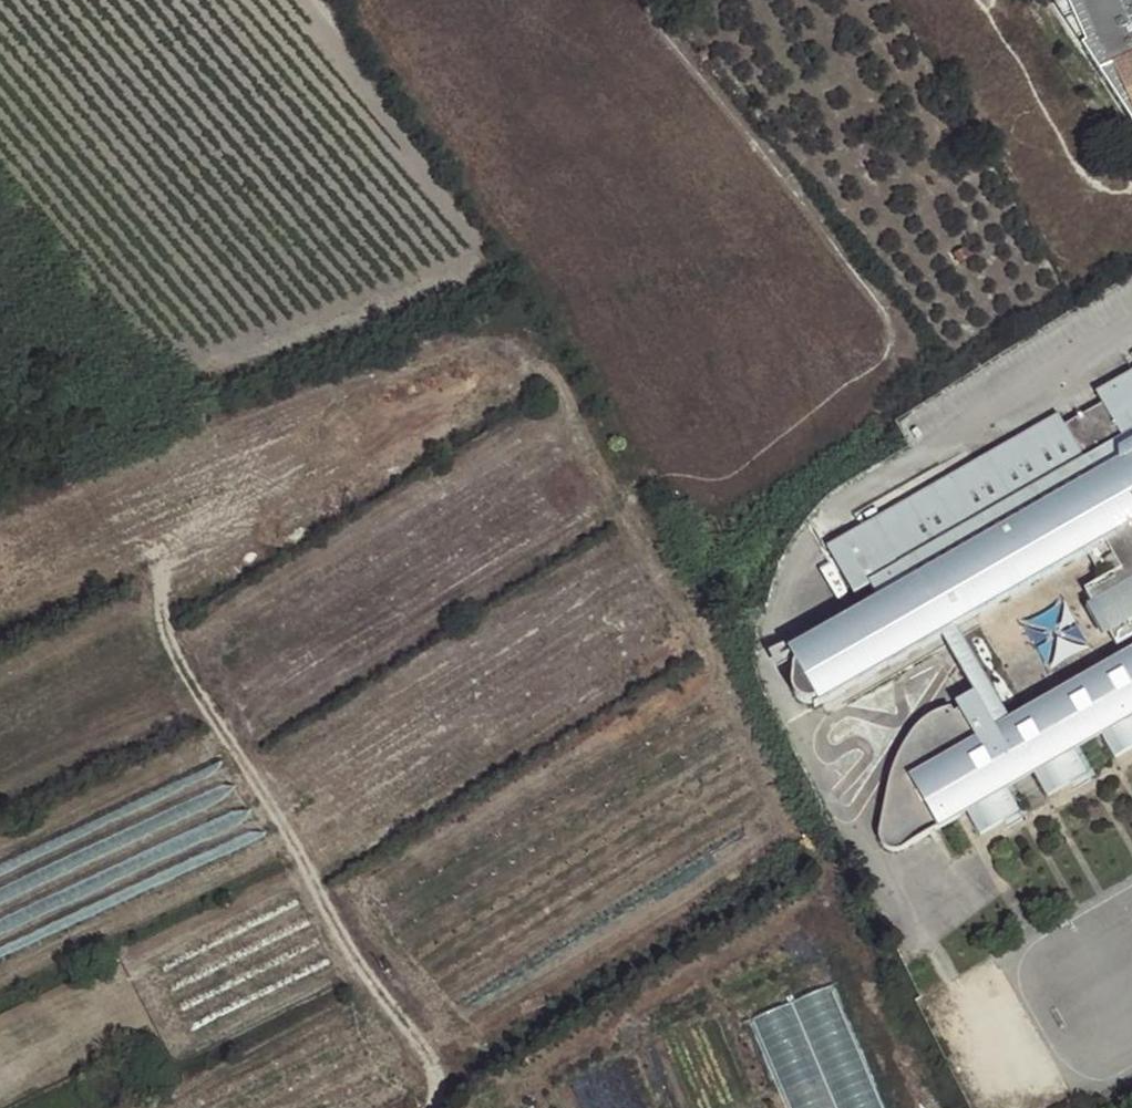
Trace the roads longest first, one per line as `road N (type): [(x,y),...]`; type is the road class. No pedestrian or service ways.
road 1 (track): [(161,569),(163,623),(182,666),(302,853),(348,947),(425,1054),(435,1087),(429,1107)]

